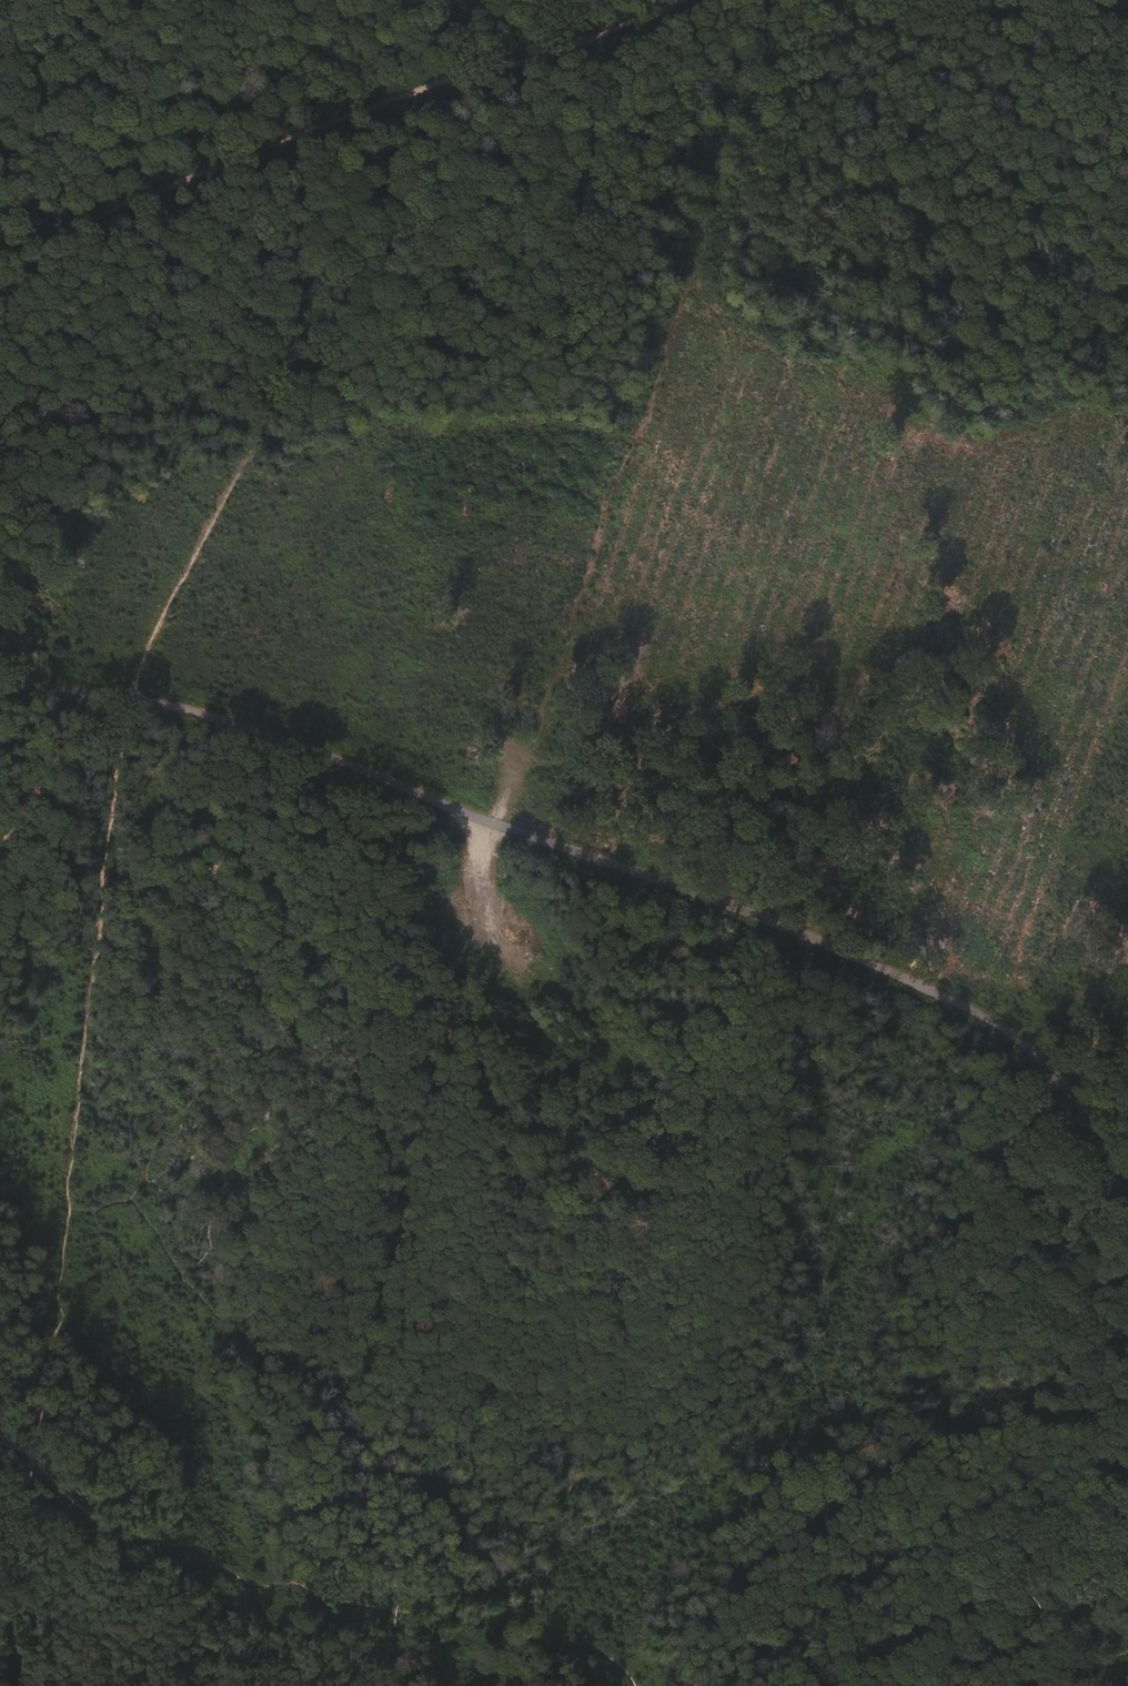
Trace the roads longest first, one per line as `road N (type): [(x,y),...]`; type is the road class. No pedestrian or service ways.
road 1 (track): [(0,269),(437,82)]
road 2 (track): [(437,82),(545,53),(669,0)]
road 3 (track): [(492,989),(503,944),(475,887),(489,821)]

